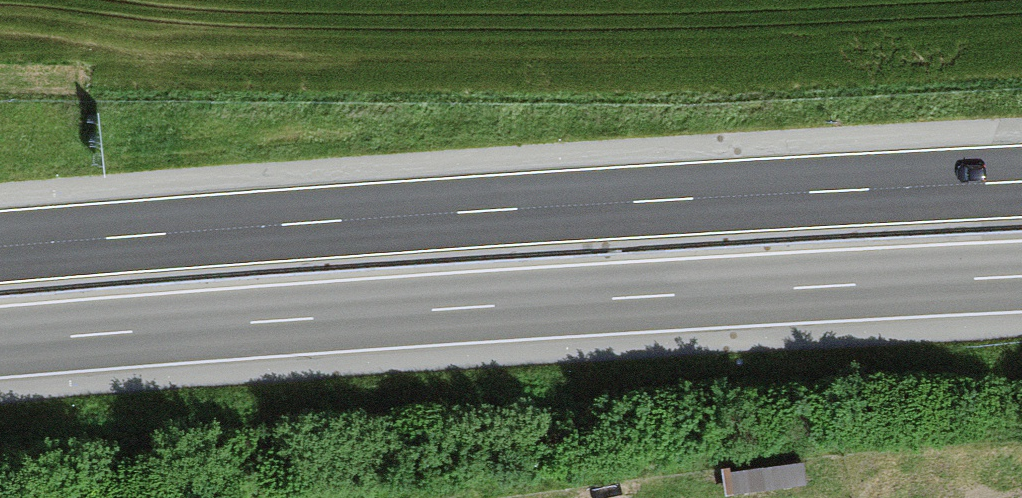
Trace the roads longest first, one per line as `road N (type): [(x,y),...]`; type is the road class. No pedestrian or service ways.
road 1 (motorway): [(0,343),(1021,276)]
road 2 (motorway): [(1021,181),(0,247)]

